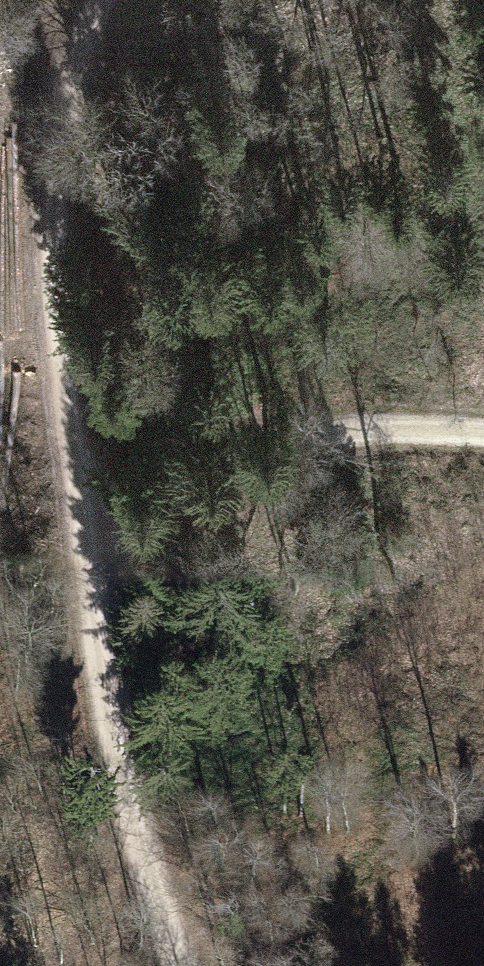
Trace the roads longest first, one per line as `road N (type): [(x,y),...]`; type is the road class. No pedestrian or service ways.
road 1 (track): [(77,571),(40,254),(49,136),(83,0)]
road 2 (track): [(77,571),(186,478),(272,437),(373,423),(483,436)]
road 3 (track): [(184,965),(153,893),(88,648),(77,571)]

